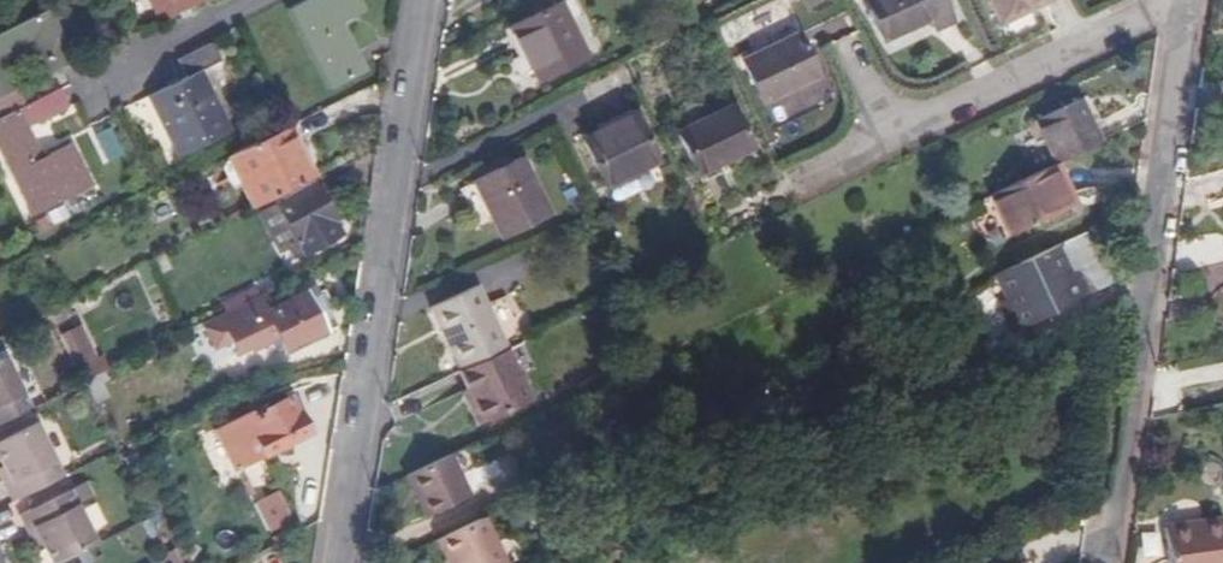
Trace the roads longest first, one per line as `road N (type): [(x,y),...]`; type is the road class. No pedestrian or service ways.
road 1 (residential): [(420,0),(333,562)]
road 2 (residential): [(1101,562),(1185,0)]
road 3 (residential): [(804,178),(1182,0)]
road 4 (residential): [(85,83),(263,0)]

